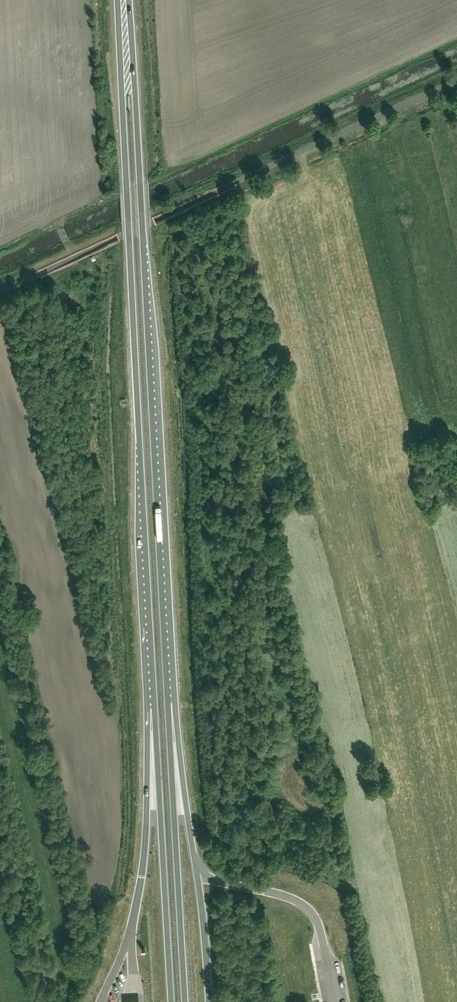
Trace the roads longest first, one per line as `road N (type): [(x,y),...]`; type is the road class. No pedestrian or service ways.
road 1 (trunk): [(122,0),(154,710)]
road 2 (trunk): [(168,704),(123,0)]
road 3 (track): [(155,221),(456,79)]
road 4 (trunk): [(185,1001),(168,704)]
road 5 (trunk): [(154,710),(171,1001)]
road 6 (trunk): [(154,710),(142,877)]
road 7 (trunk): [(196,868),(168,704)]
road 8 (track): [(0,291),(118,238)]

